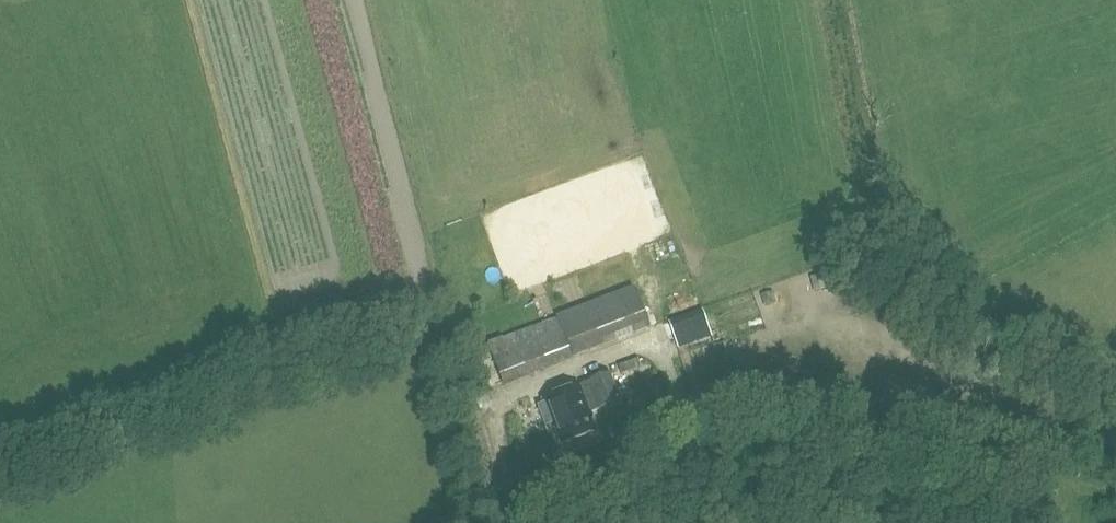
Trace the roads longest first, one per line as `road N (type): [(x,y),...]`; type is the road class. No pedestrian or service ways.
road 1 (track): [(1115,495),(858,446),(739,435),(649,463),(564,522)]

